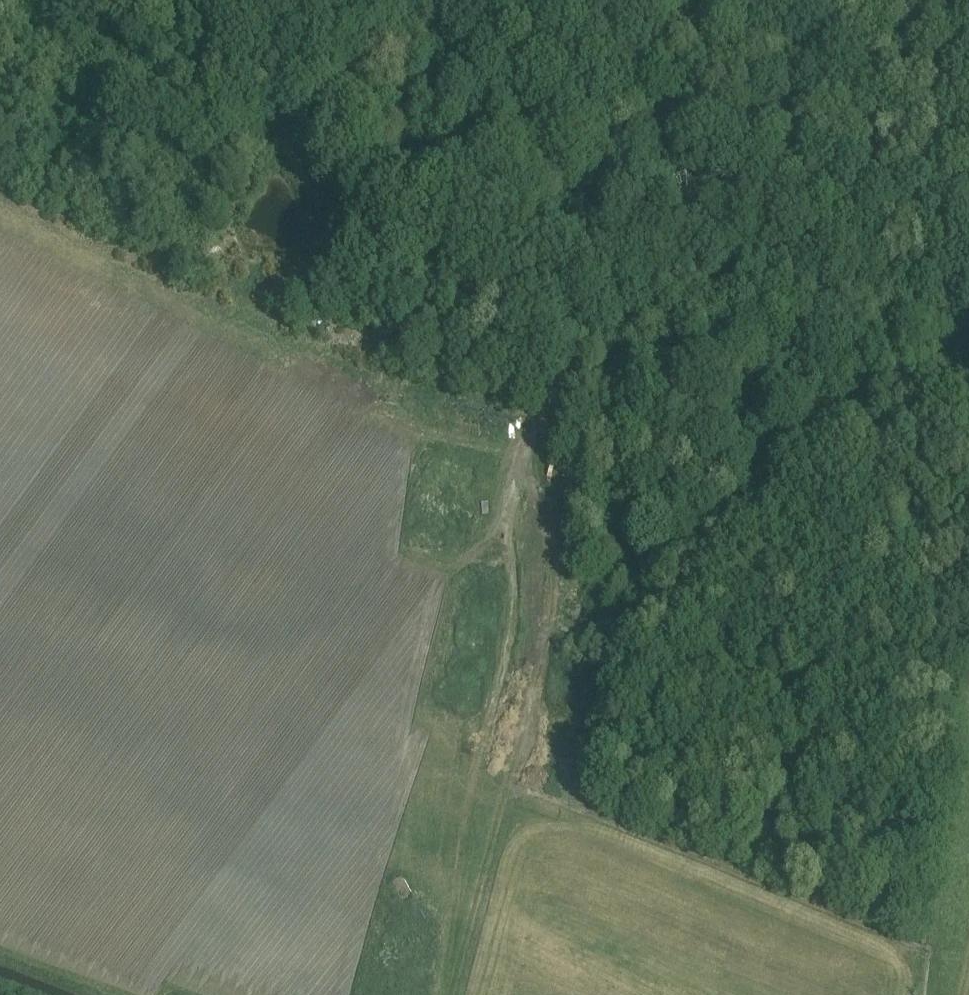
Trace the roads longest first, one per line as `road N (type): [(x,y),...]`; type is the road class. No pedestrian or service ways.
road 1 (track): [(671,0),(655,139),(581,256),(522,494)]
road 2 (track): [(564,329),(713,327),(782,357),(810,360),(844,382),(893,602)]
road 3 (track): [(968,274),(952,118),(963,47)]

